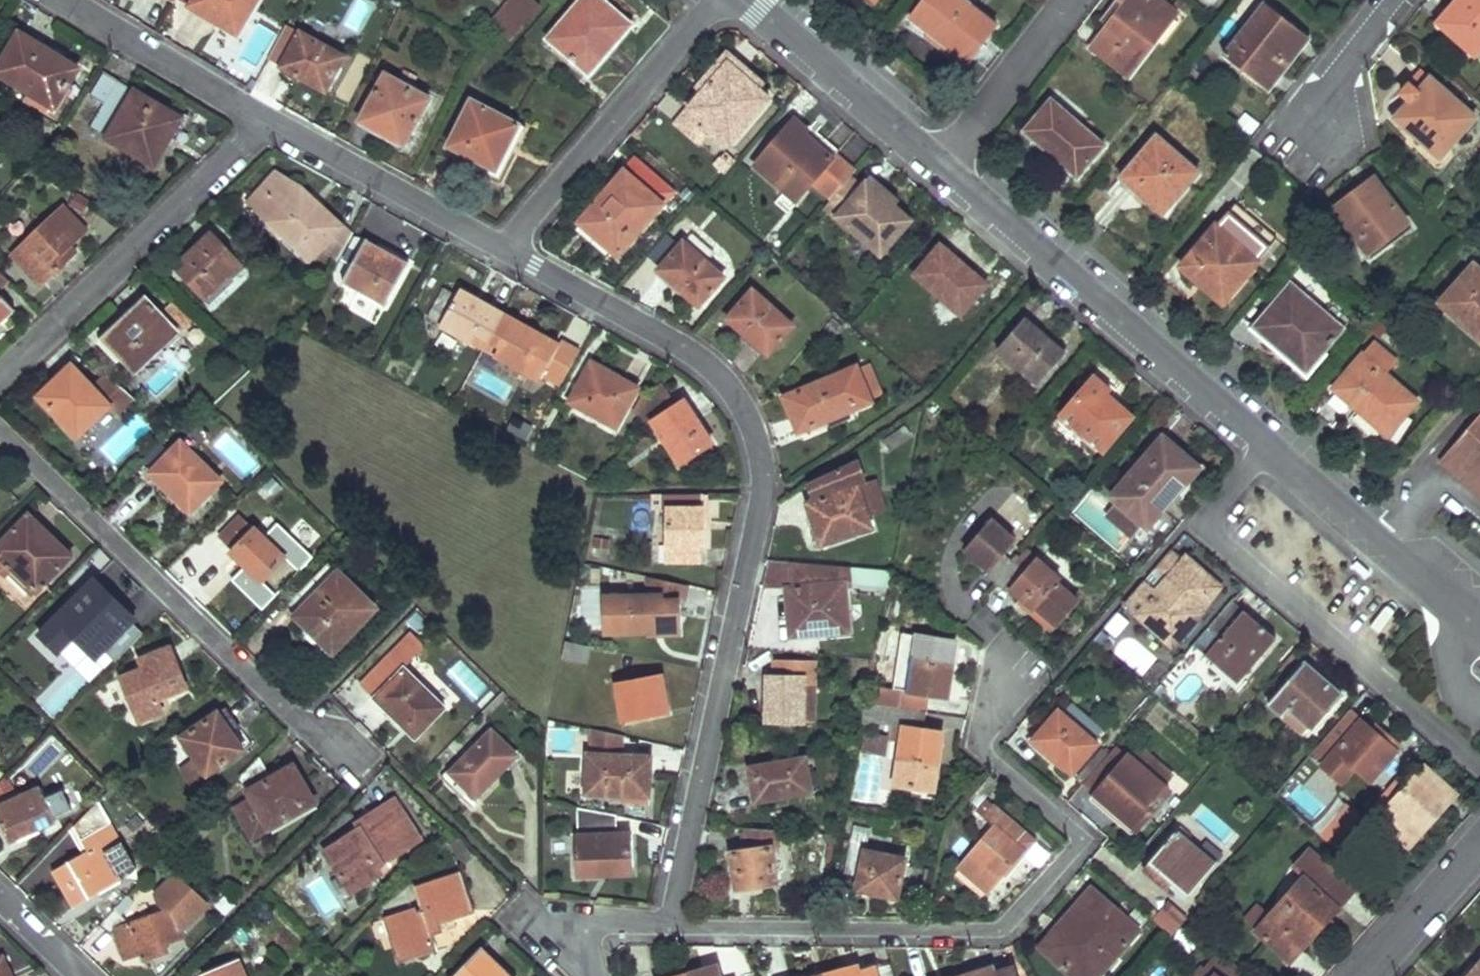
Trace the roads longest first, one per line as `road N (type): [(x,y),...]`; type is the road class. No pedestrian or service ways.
road 1 (residential): [(670,916),(765,484),(735,393),(619,322),(502,235)]
road 2 (residential): [(743,0),(1266,441)]
road 3 (residential): [(670,916),(993,928),(1080,845),(977,737),(1012,666)]
road 4 (residential): [(0,417),(361,776)]
road 5 (residential): [(1479,768),(1204,522),(1266,441)]
road 6 (residential): [(261,112),(0,371)]
road 7 (residential): [(502,235),(715,0)]
road 8 (residential): [(1266,441),(1479,628)]
road 9 (residential): [(502,235),(261,112)]
road 10 (residential): [(261,112),(78,0)]
road 11 (residential): [(592,975),(559,916),(670,916)]
road 12 (residential): [(1363,975),(1479,844)]

